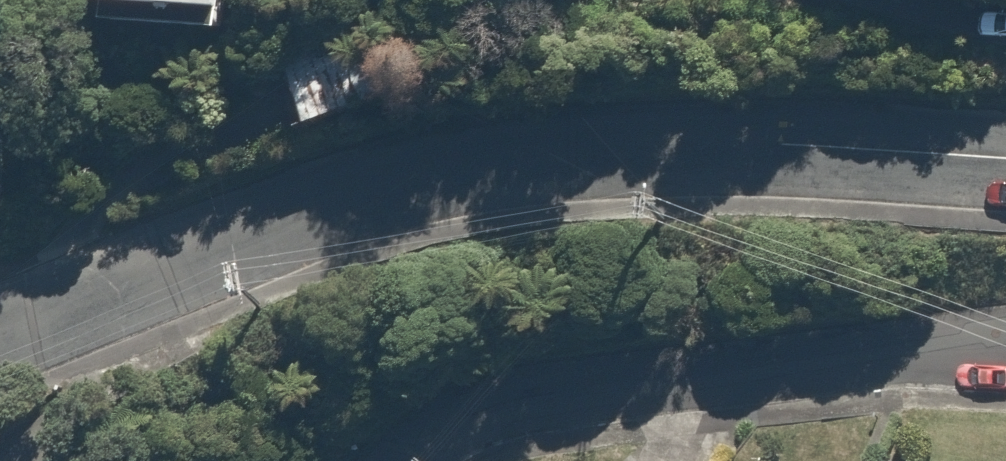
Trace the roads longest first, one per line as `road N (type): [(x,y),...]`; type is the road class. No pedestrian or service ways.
road 1 (residential): [(1005,179),(579,166),(322,225),(83,307),(0,345)]
road 2 (residential): [(1005,359),(511,407),(443,434),(412,460)]

